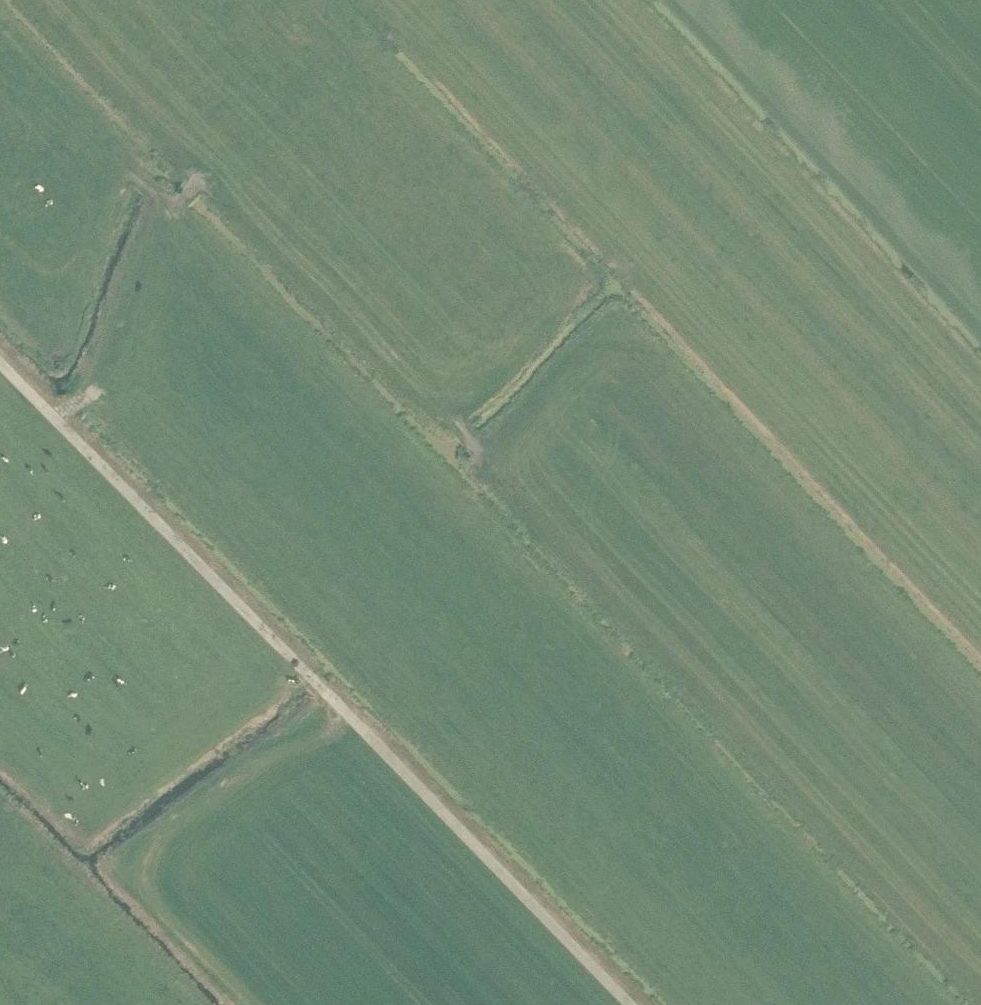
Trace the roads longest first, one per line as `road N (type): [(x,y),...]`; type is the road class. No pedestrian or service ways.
road 1 (track): [(0,363),(630,1004)]
road 2 (track): [(339,704),(315,742),(279,752),(198,804),(155,847),(155,890),(166,914),(254,1004)]

